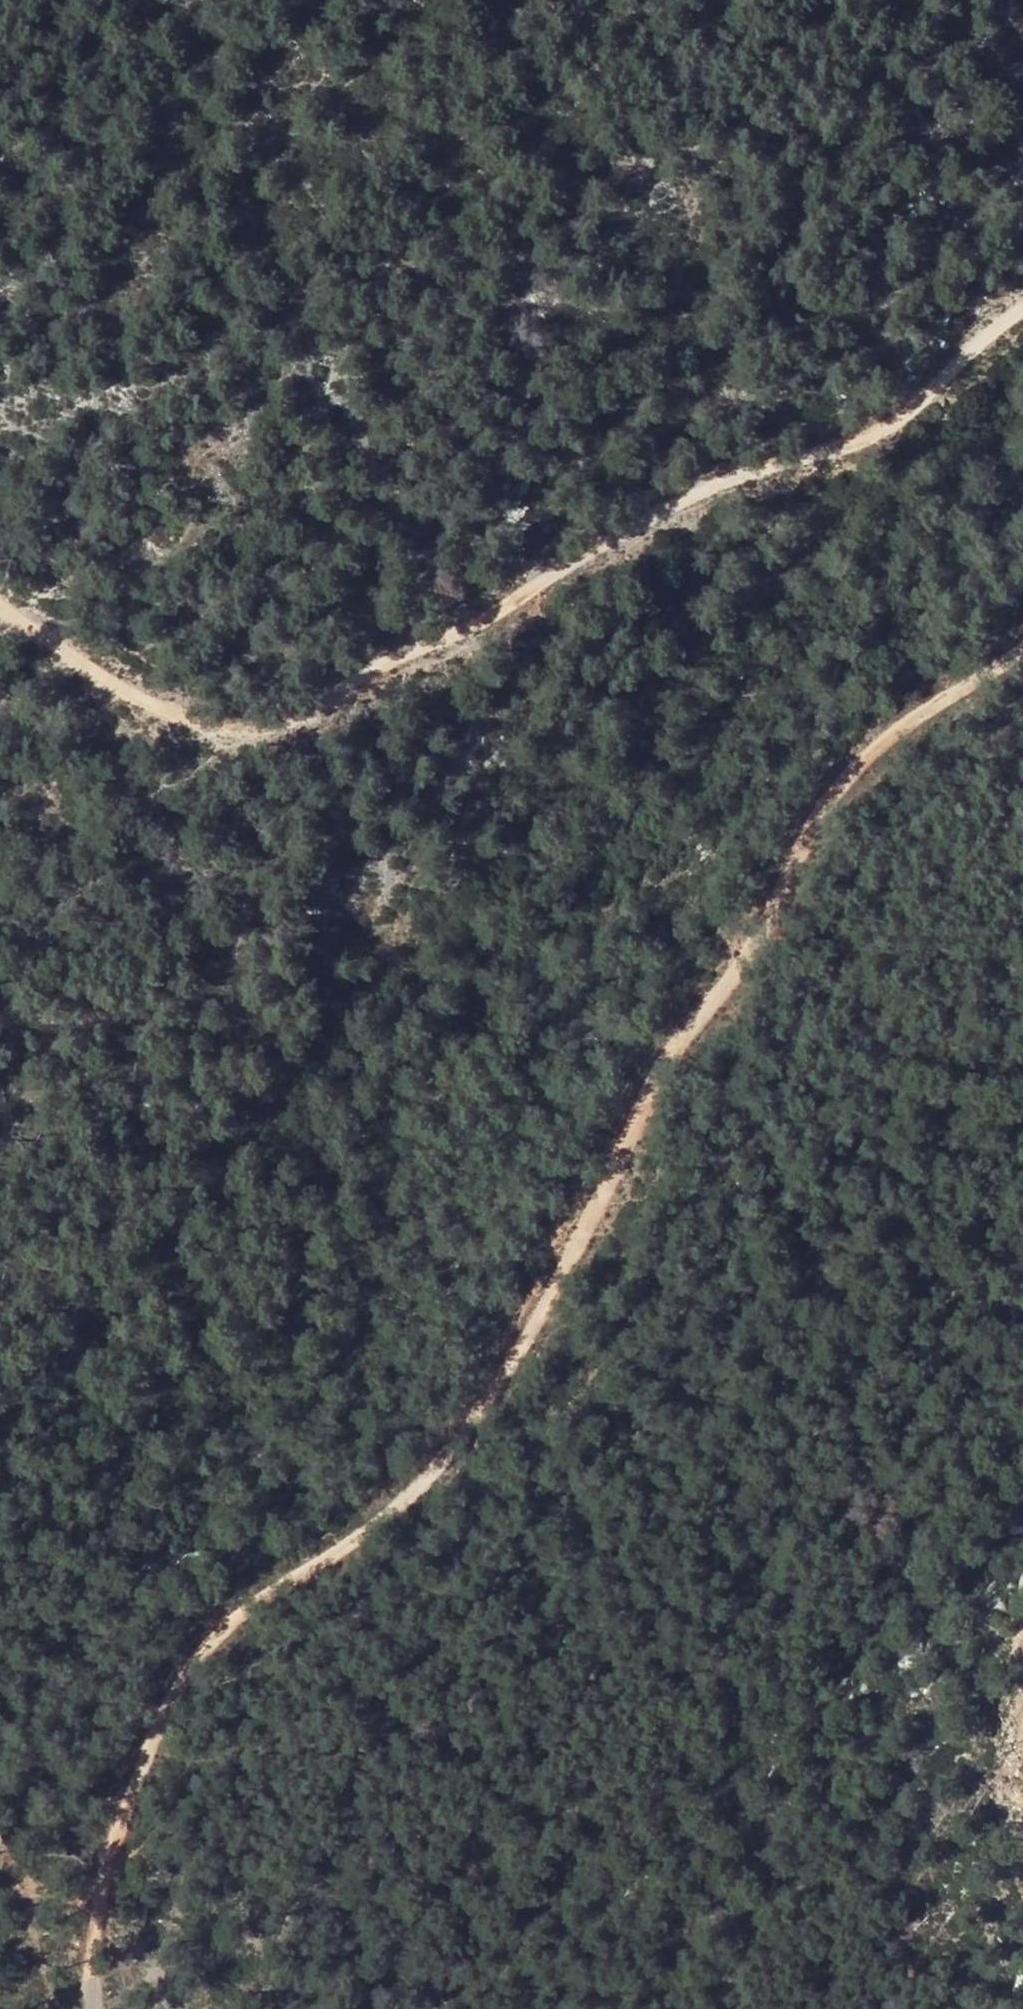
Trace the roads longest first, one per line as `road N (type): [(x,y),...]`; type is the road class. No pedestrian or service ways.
road 1 (track): [(1022,645),(803,829),(630,1140),(432,1467),(274,1559),(177,1654),(97,1863),(91,2008)]
road 2 (track): [(0,592),(218,728),(257,729),(591,566),(724,470),(887,440),(921,414),(968,343),(1022,310)]
road 3 (track): [(0,1827),(28,1874),(95,1912)]

